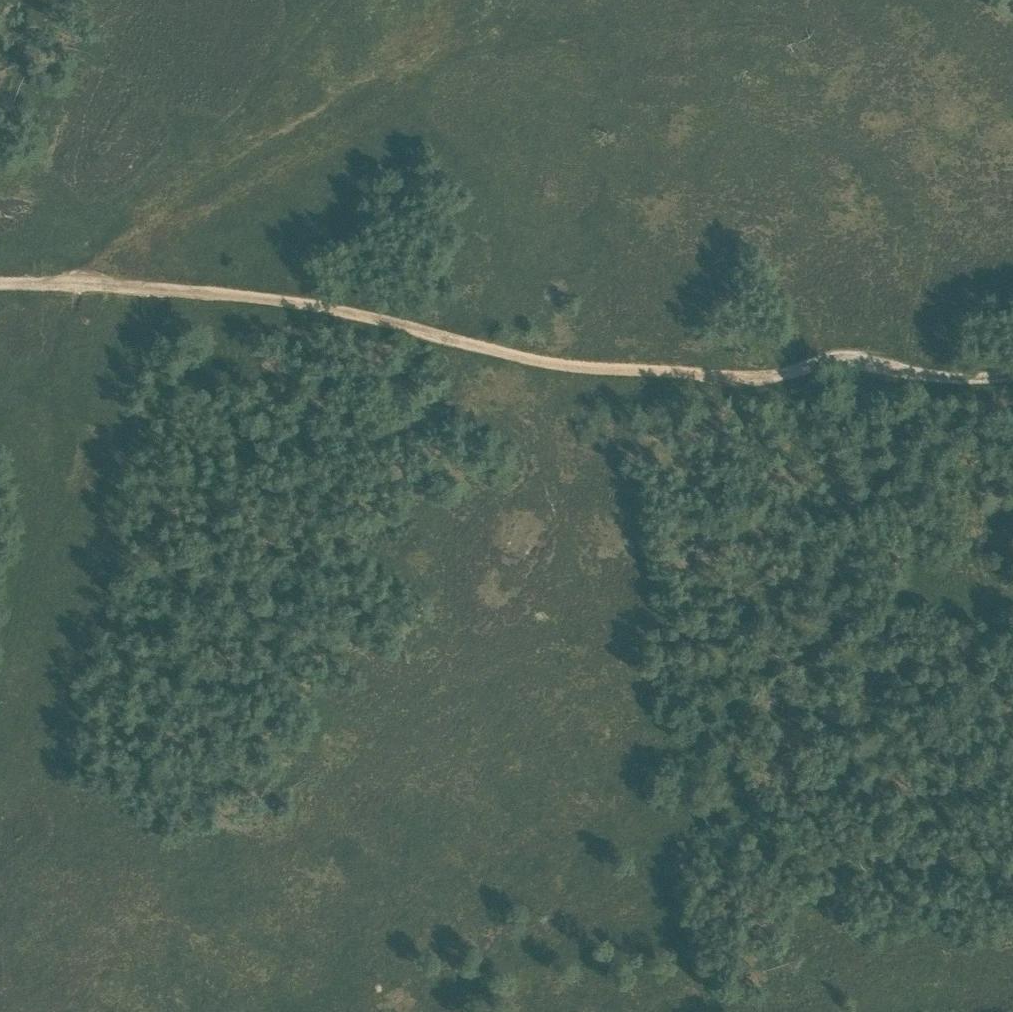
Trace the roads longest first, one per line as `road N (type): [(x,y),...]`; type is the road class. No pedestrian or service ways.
road 1 (track): [(0,282),(266,298),(607,371),(726,378),(849,367),(1012,372)]

